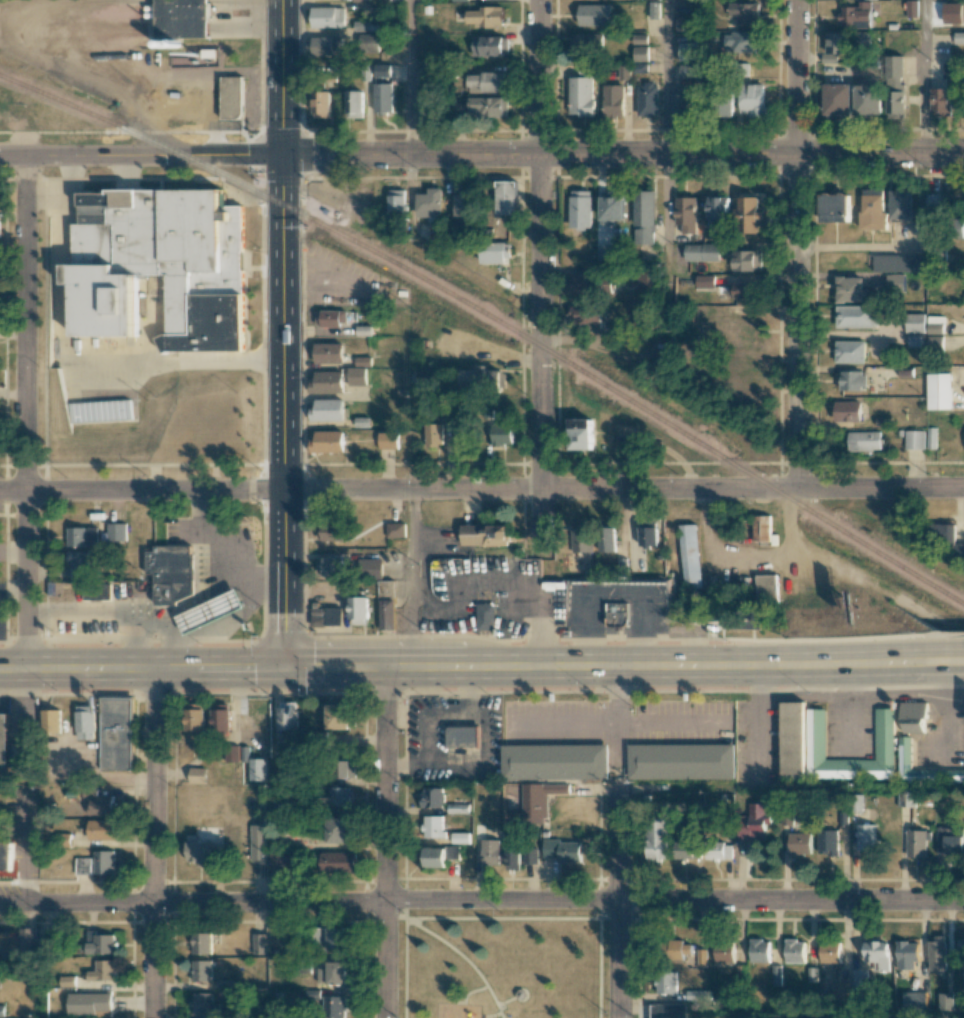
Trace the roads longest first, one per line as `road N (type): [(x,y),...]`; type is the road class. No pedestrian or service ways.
road 1 (residential): [(963,487),(0,495)]
road 2 (tertiary): [(963,154),(0,156)]
road 3 (residential): [(963,901),(0,902)]
road 4 (primary): [(901,664),(0,668)]
road 5 (primary): [(281,0),(285,667)]
road 6 (residential): [(539,0),(542,553)]
road 7 (residential): [(25,156),(26,668)]
road 8 (residential): [(796,0),(797,489)]
road 9 (residential): [(387,667),(386,1017)]
road 10 (residential): [(157,668),(153,1017)]
road 11 (residential): [(618,777),(618,1017)]

